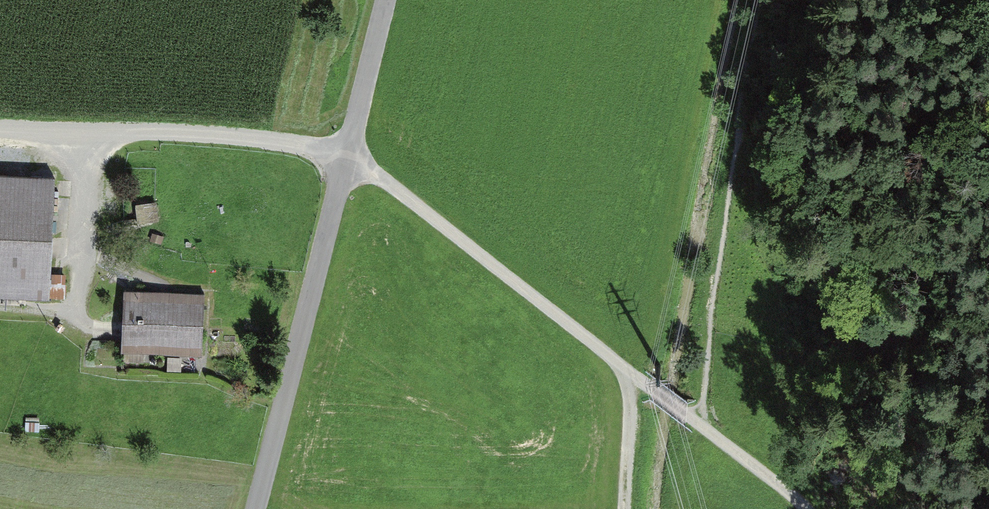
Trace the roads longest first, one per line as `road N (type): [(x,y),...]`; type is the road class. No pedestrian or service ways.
road 1 (track): [(636,377),(350,153),(0,129)]
road 2 (unclassified): [(390,0),(253,508)]
road 3 (track): [(693,420),(794,508)]
road 4 (track): [(636,377),(623,508)]

